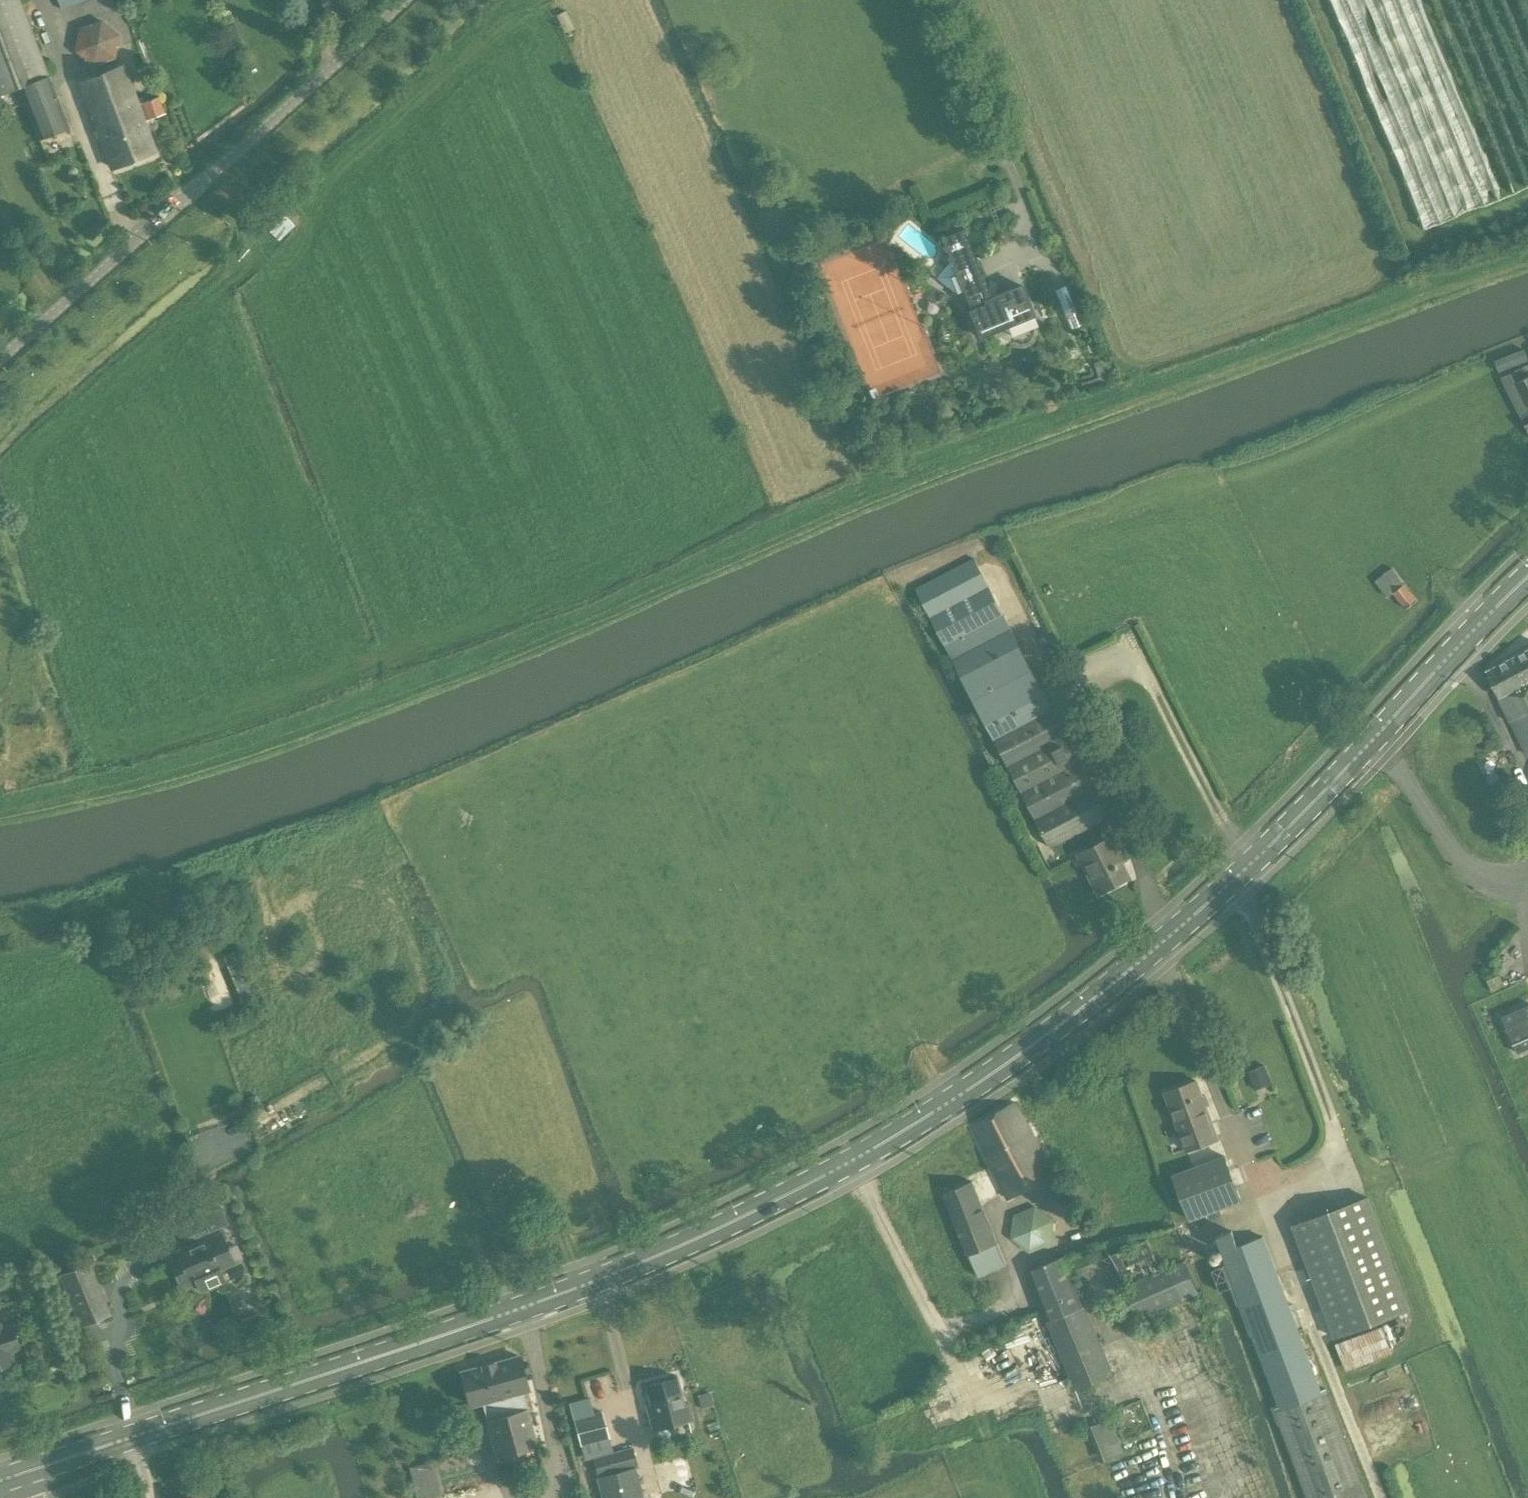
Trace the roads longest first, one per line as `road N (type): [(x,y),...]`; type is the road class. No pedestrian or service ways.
road 1 (primary): [(0,1480),(606,1277),(850,1162),(1029,1049),(1131,969),(1232,882),(1527,576)]
road 2 (tertiary): [(0,361),(408,0)]

